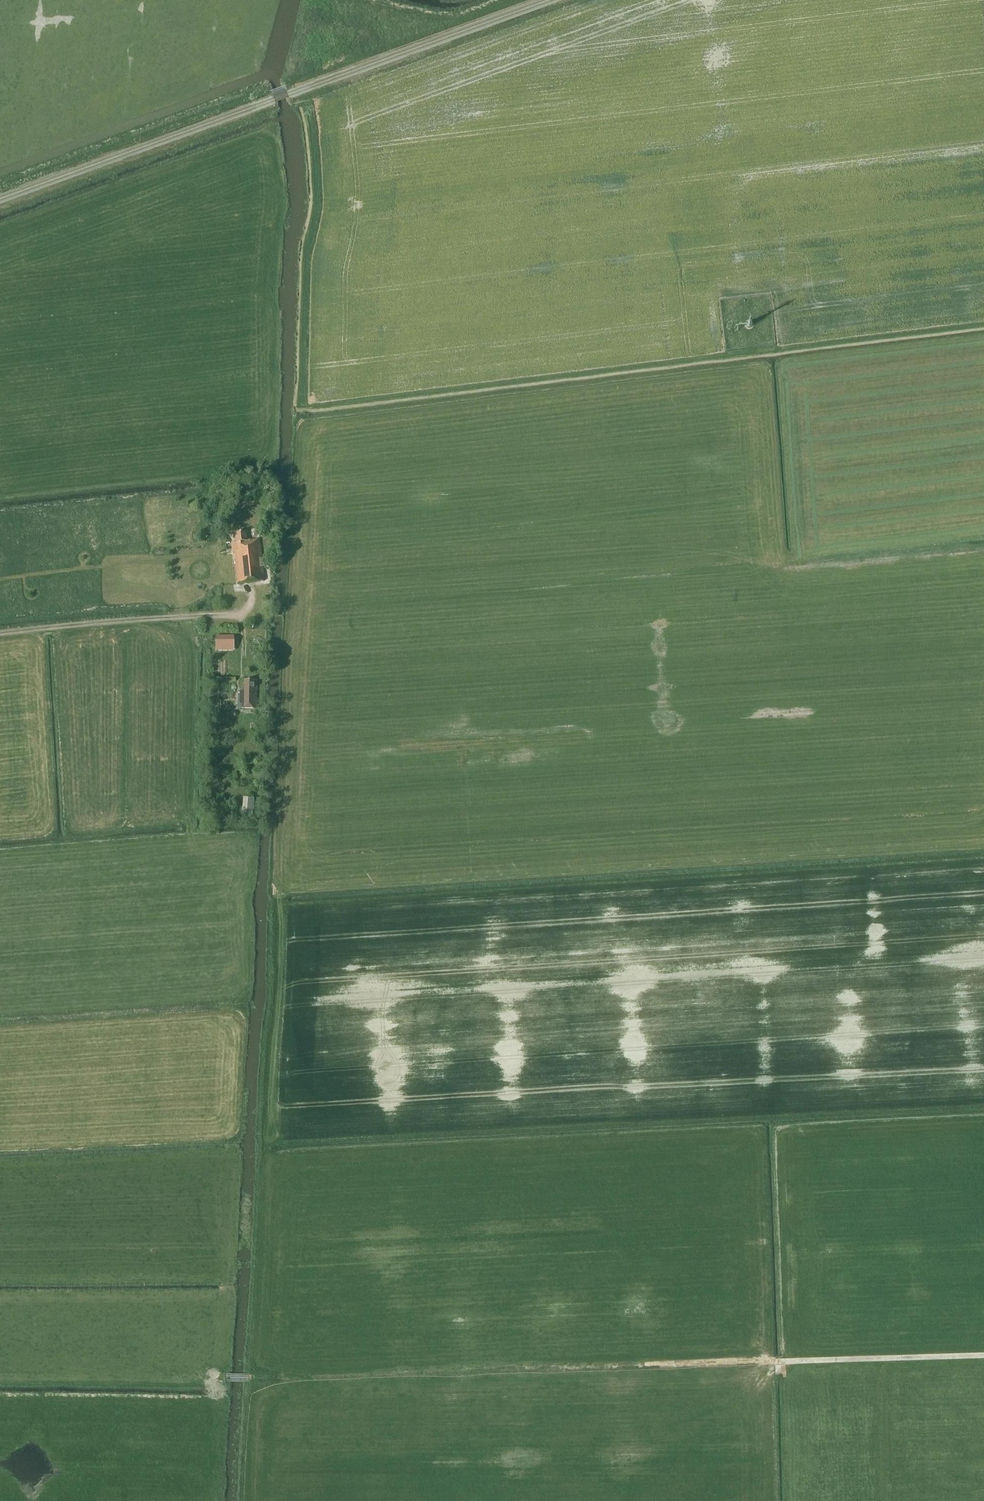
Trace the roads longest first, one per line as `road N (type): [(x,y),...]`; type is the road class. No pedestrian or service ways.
road 1 (unclassified): [(230,618),(0,632)]

